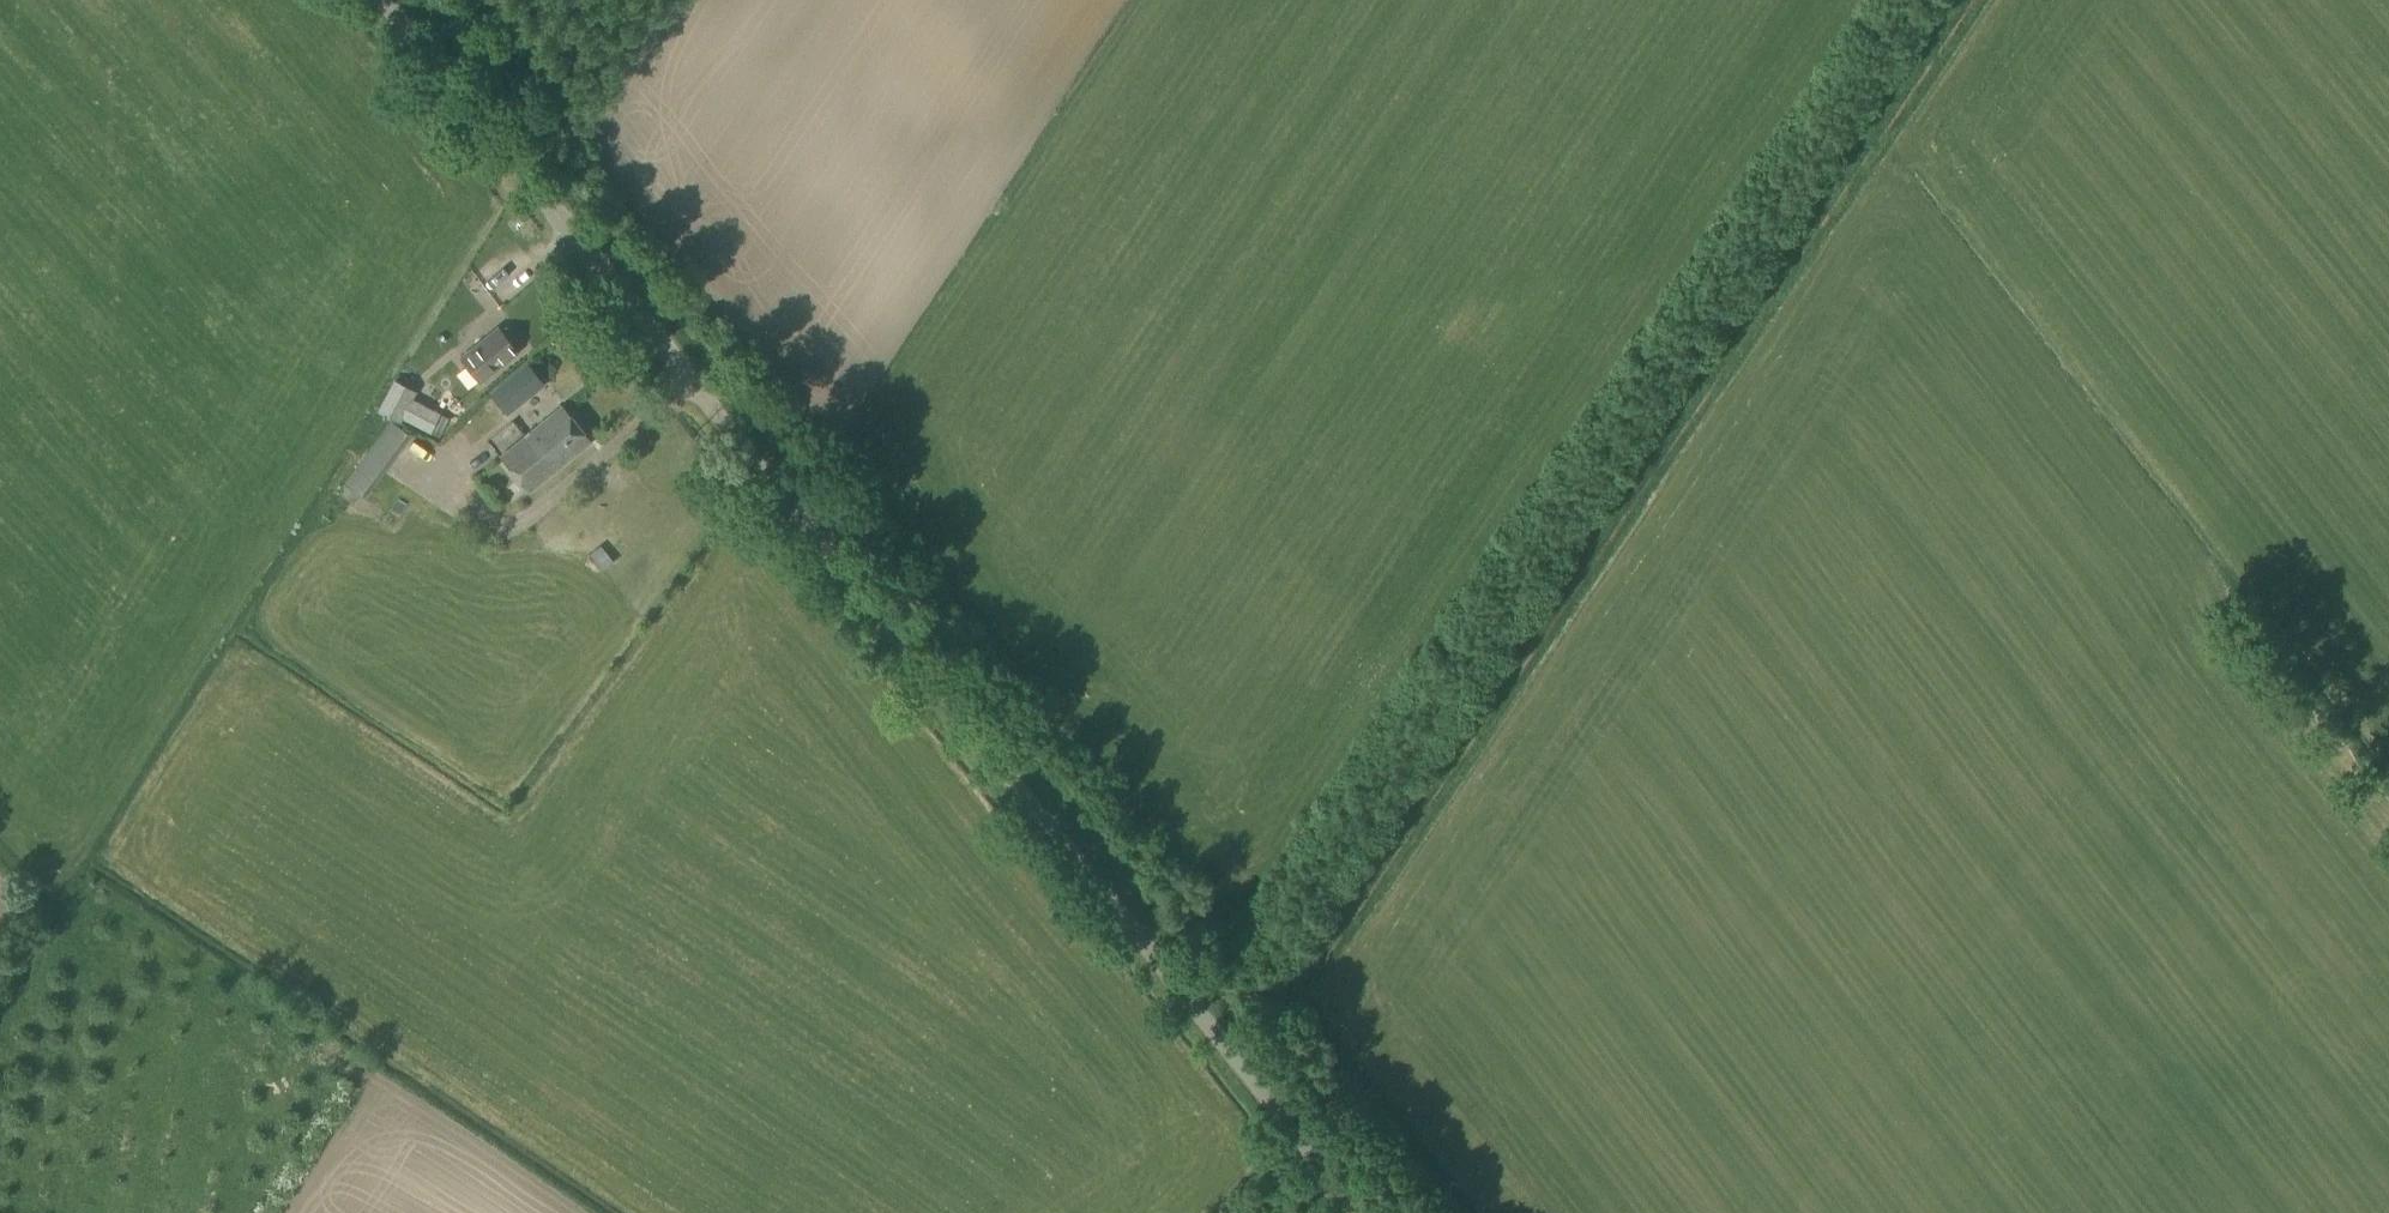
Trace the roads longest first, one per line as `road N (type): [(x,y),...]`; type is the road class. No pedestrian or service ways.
road 1 (unclassified): [(1378,1212),(390,0)]

